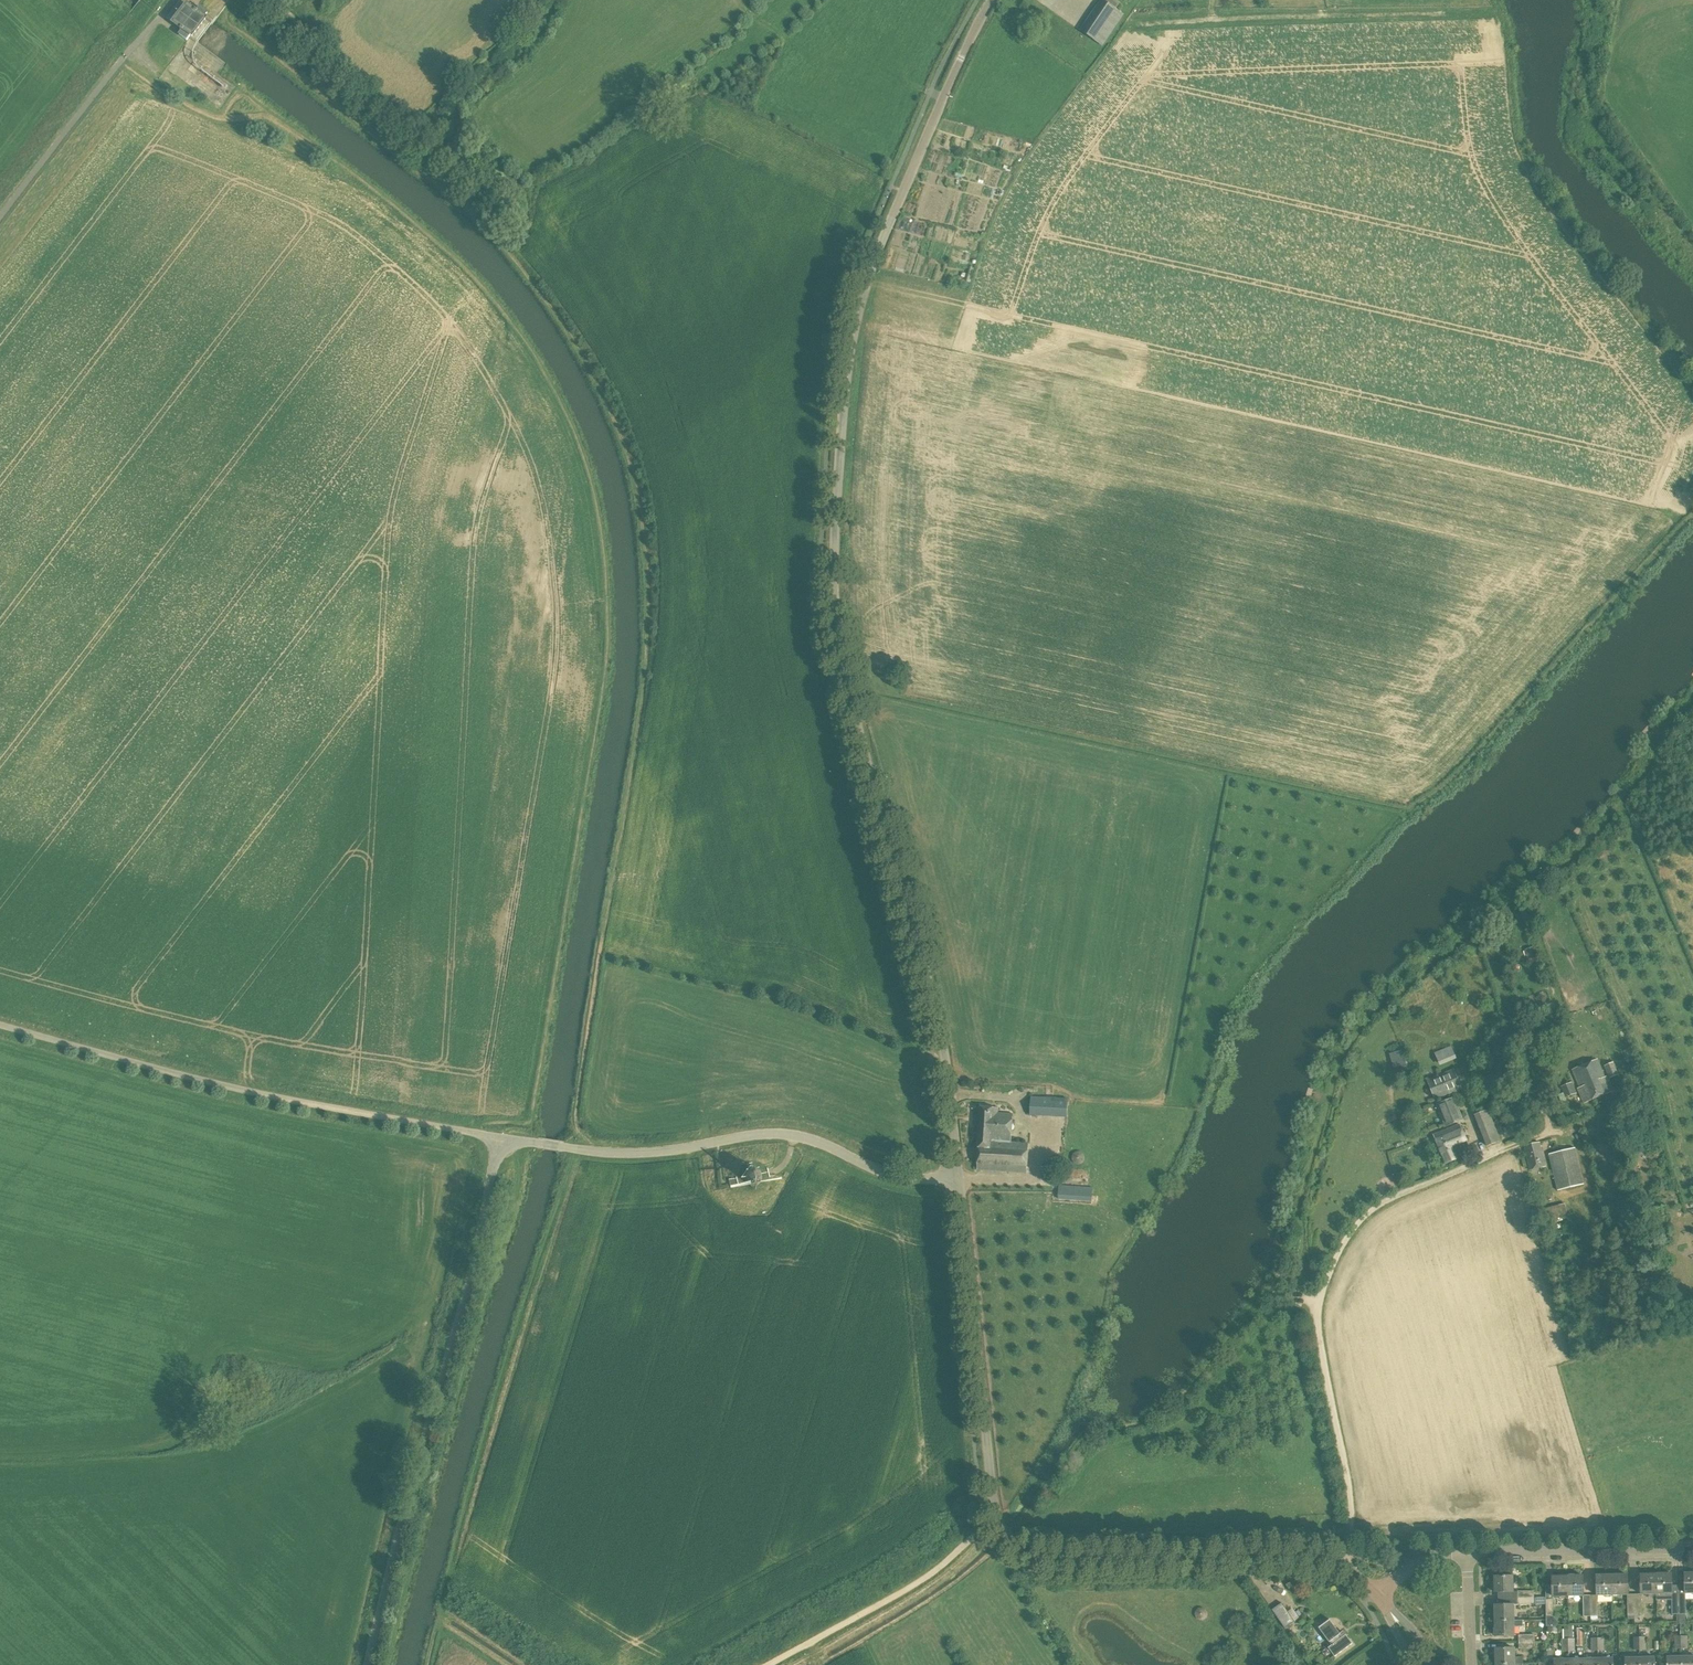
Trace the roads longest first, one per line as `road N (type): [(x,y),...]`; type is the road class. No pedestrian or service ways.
road 1 (tertiary): [(961,1179),(940,1021),(842,636),(838,543),(848,378),(865,295),(994,0)]
road 2 (tertiary): [(1376,1594),(1329,1561),(1067,1563),(1039,1559),(1003,1536),(961,1179)]
road 3 (unclassified): [(370,1664),(471,1274),(497,1137)]
road 4 (unclassified): [(497,1137),(221,1085),(0,1025)]
road 5 (unclassified): [(961,1179),(891,1176),(788,1135),(641,1154),(497,1137)]
road 6 (track): [(1547,1134),(1367,1212),(1340,1246),(1317,1306)]
road 7 (track): [(1347,1570),(1353,1518),(1317,1306)]
road 8 (track): [(985,1532),(925,1579),(768,1664)]
road 9 (unclassified): [(1467,1554),(1692,1548)]

